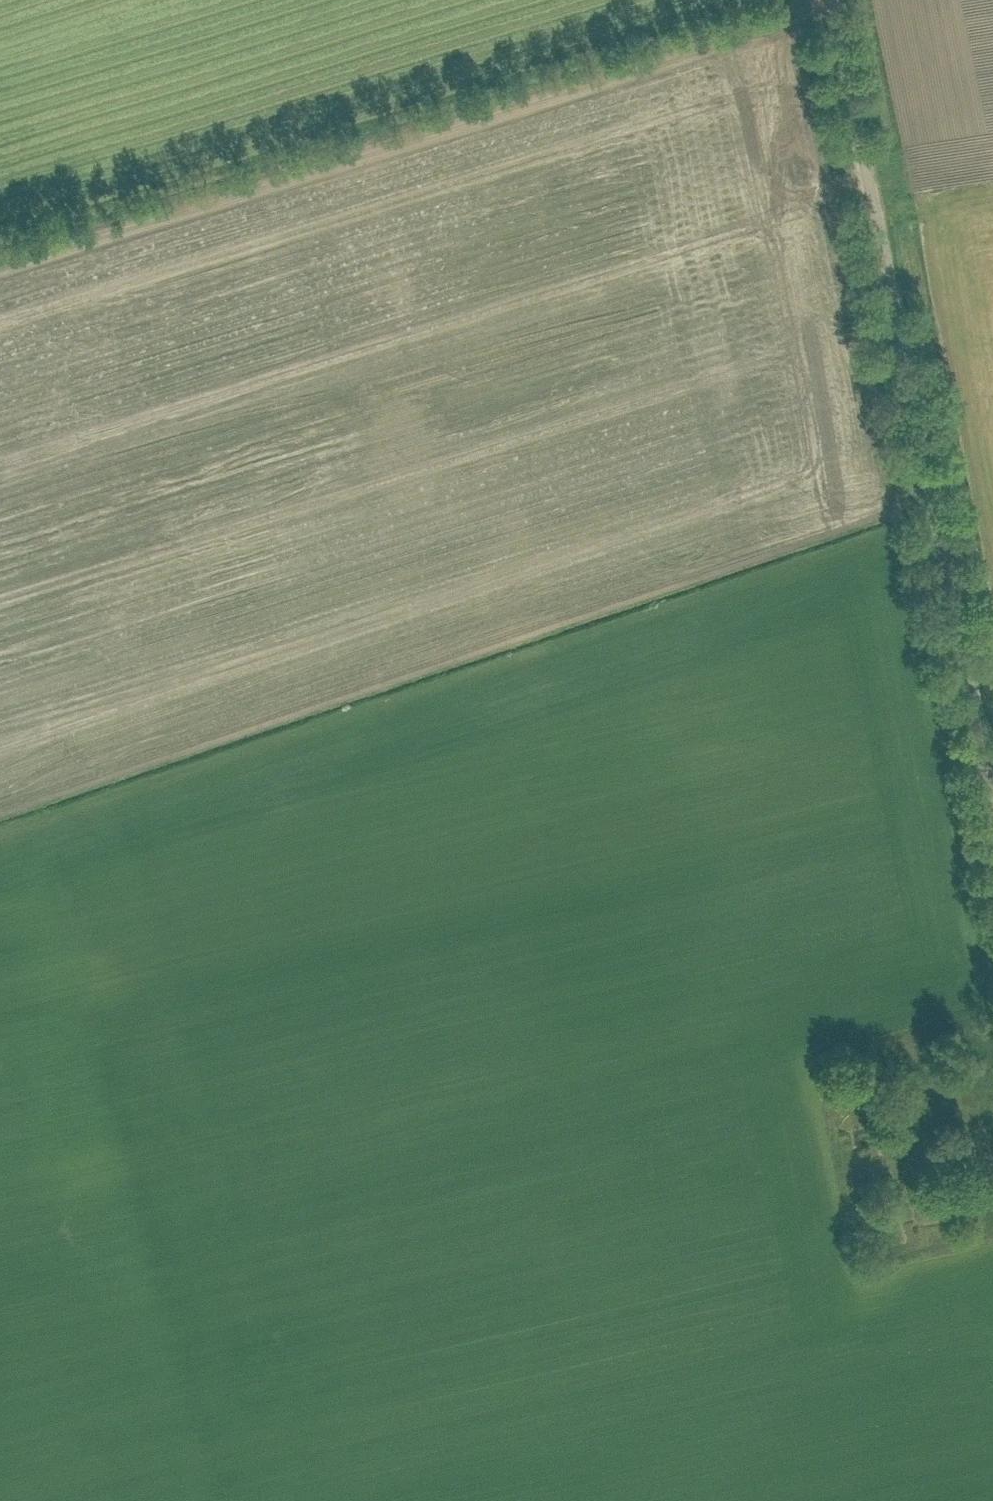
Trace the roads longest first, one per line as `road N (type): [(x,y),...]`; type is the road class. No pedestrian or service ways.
road 1 (unclassified): [(992,799),(831,0)]

